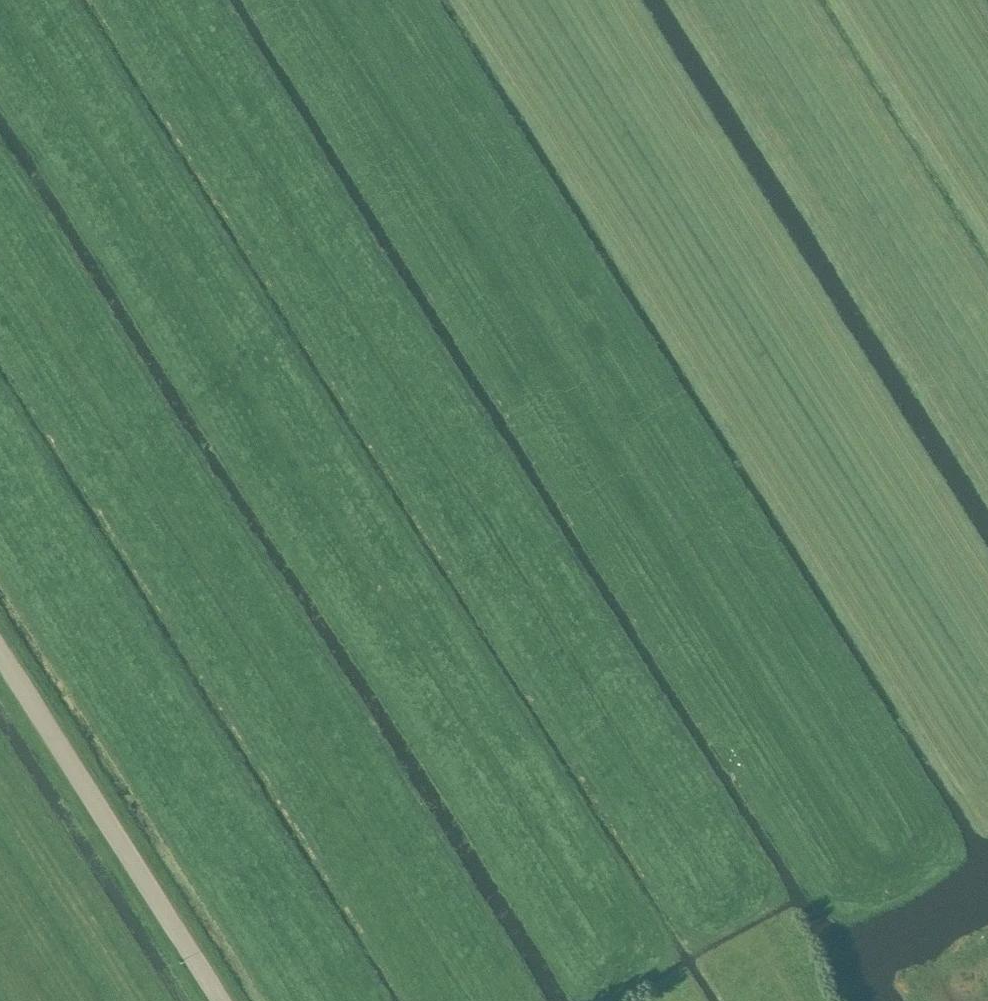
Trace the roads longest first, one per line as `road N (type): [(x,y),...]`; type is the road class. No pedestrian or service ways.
road 1 (unclassified): [(218,1000),(0,657)]

